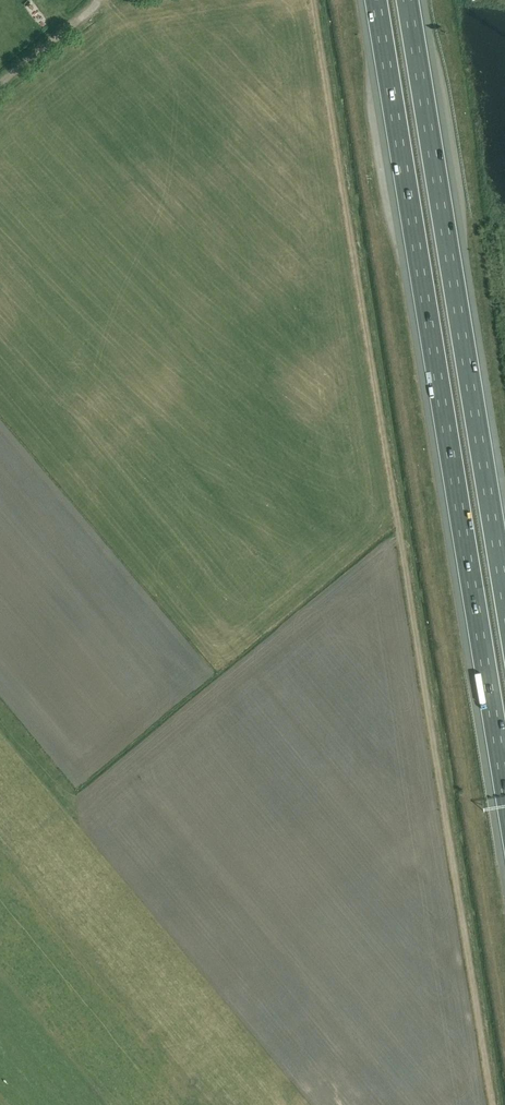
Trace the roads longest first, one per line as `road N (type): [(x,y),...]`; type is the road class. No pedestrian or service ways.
road 1 (track): [(495,1104),(313,0)]
road 2 (motorway): [(376,0),(504,788)]
road 3 (motorway): [(504,590),(409,0)]

